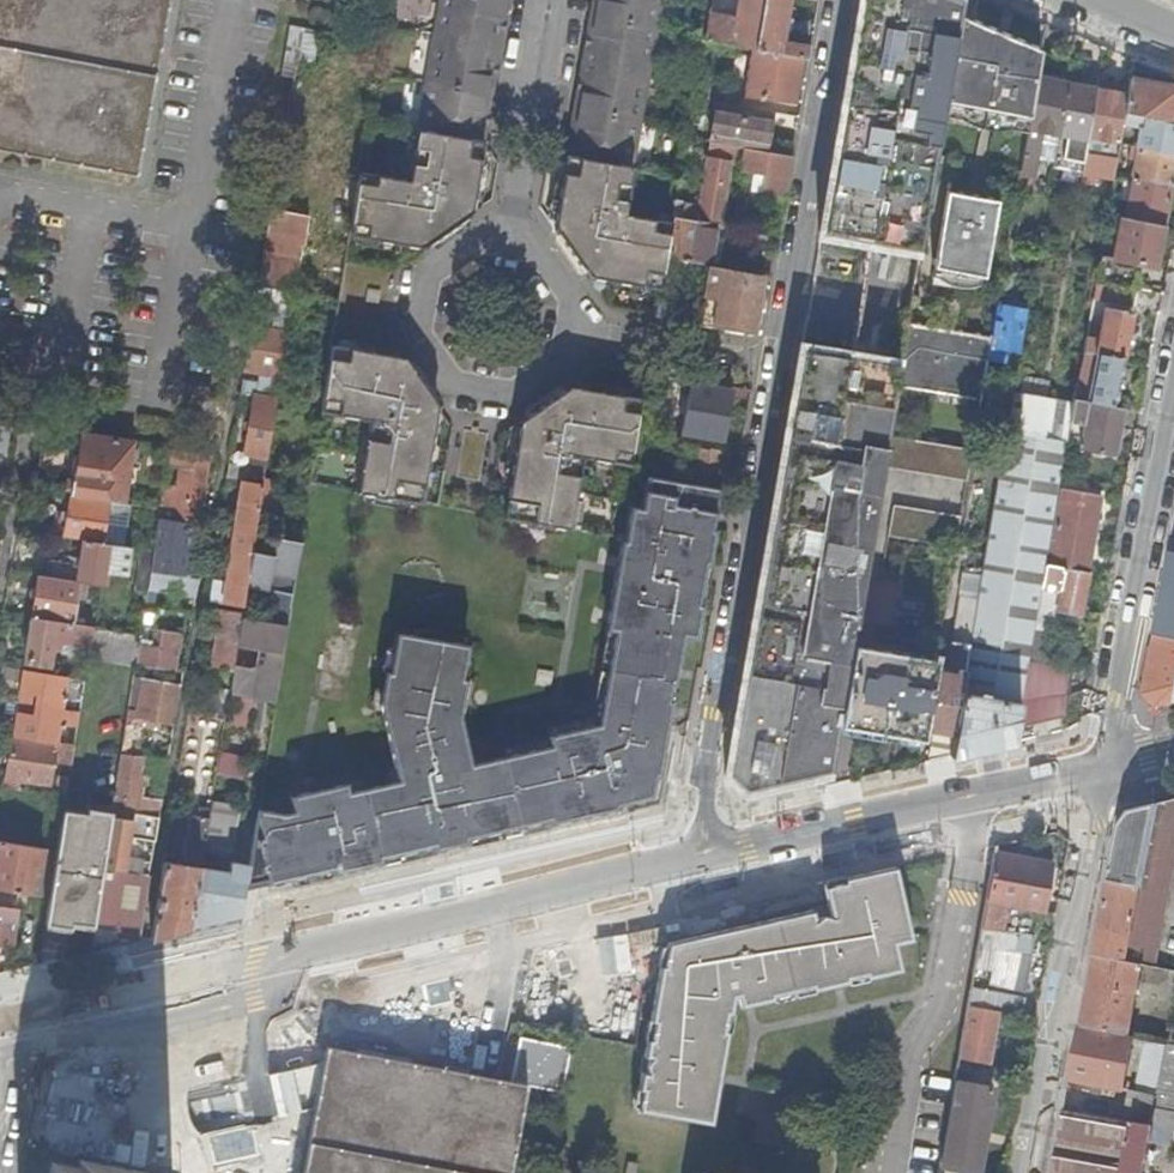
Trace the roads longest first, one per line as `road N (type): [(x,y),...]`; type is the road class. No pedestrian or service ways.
road 1 (residential): [(841,0),(688,854)]
road 2 (tertiary): [(19,1019),(688,854)]
road 3 (residential): [(1091,771),(1173,354)]
road 4 (tertiary): [(688,854),(1091,771)]
road 5 (residential): [(1091,771),(1090,823),(1026,1172)]
road 6 (residential): [(511,244),(470,246),(435,268),(417,305),(419,346),(441,380),(477,398),(518,396),(553,374),(571,338)]
road 7 (residential): [(511,244),(558,0)]
road 8 (residential): [(30,431),(0,611)]
road 9 (residential): [(571,338),(569,297),(547,263),(511,244)]

